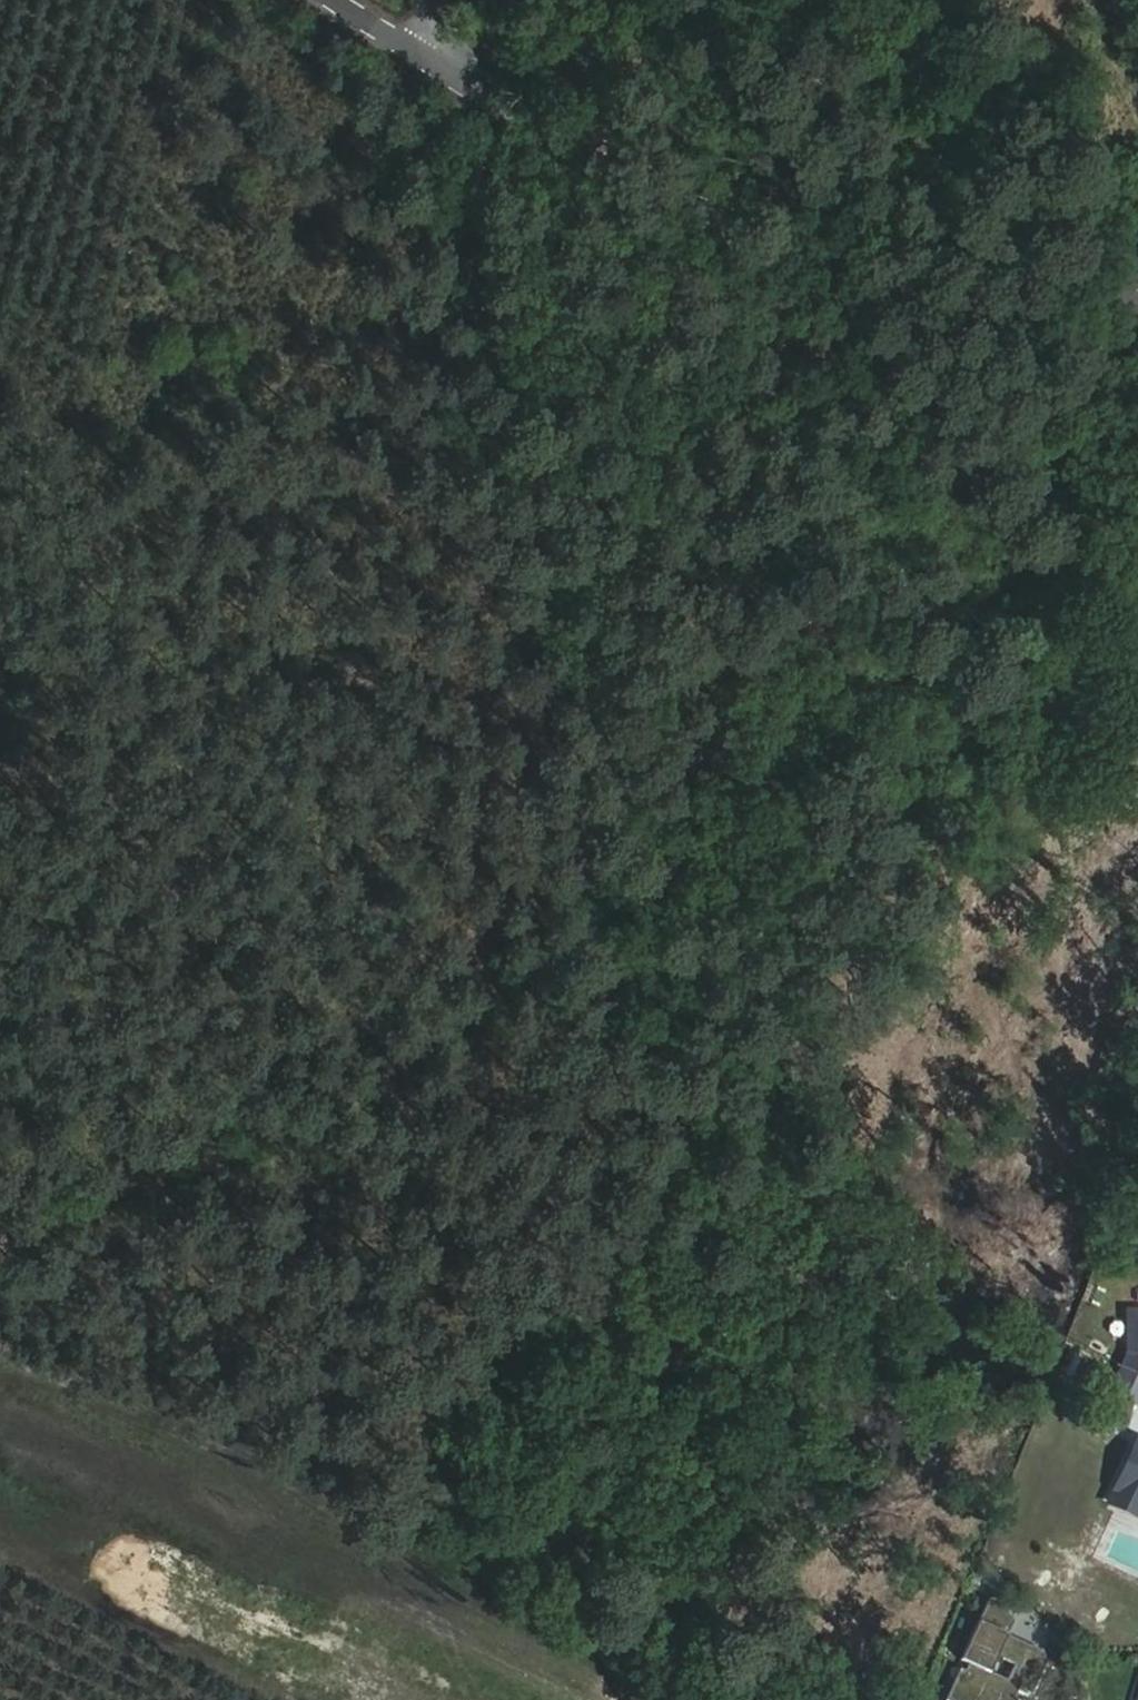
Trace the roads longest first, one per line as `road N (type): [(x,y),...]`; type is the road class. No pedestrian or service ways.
road 1 (tertiary): [(1137,305),(760,197),(396,37)]
road 2 (track): [(630,1699),(456,1561),(0,1349)]

